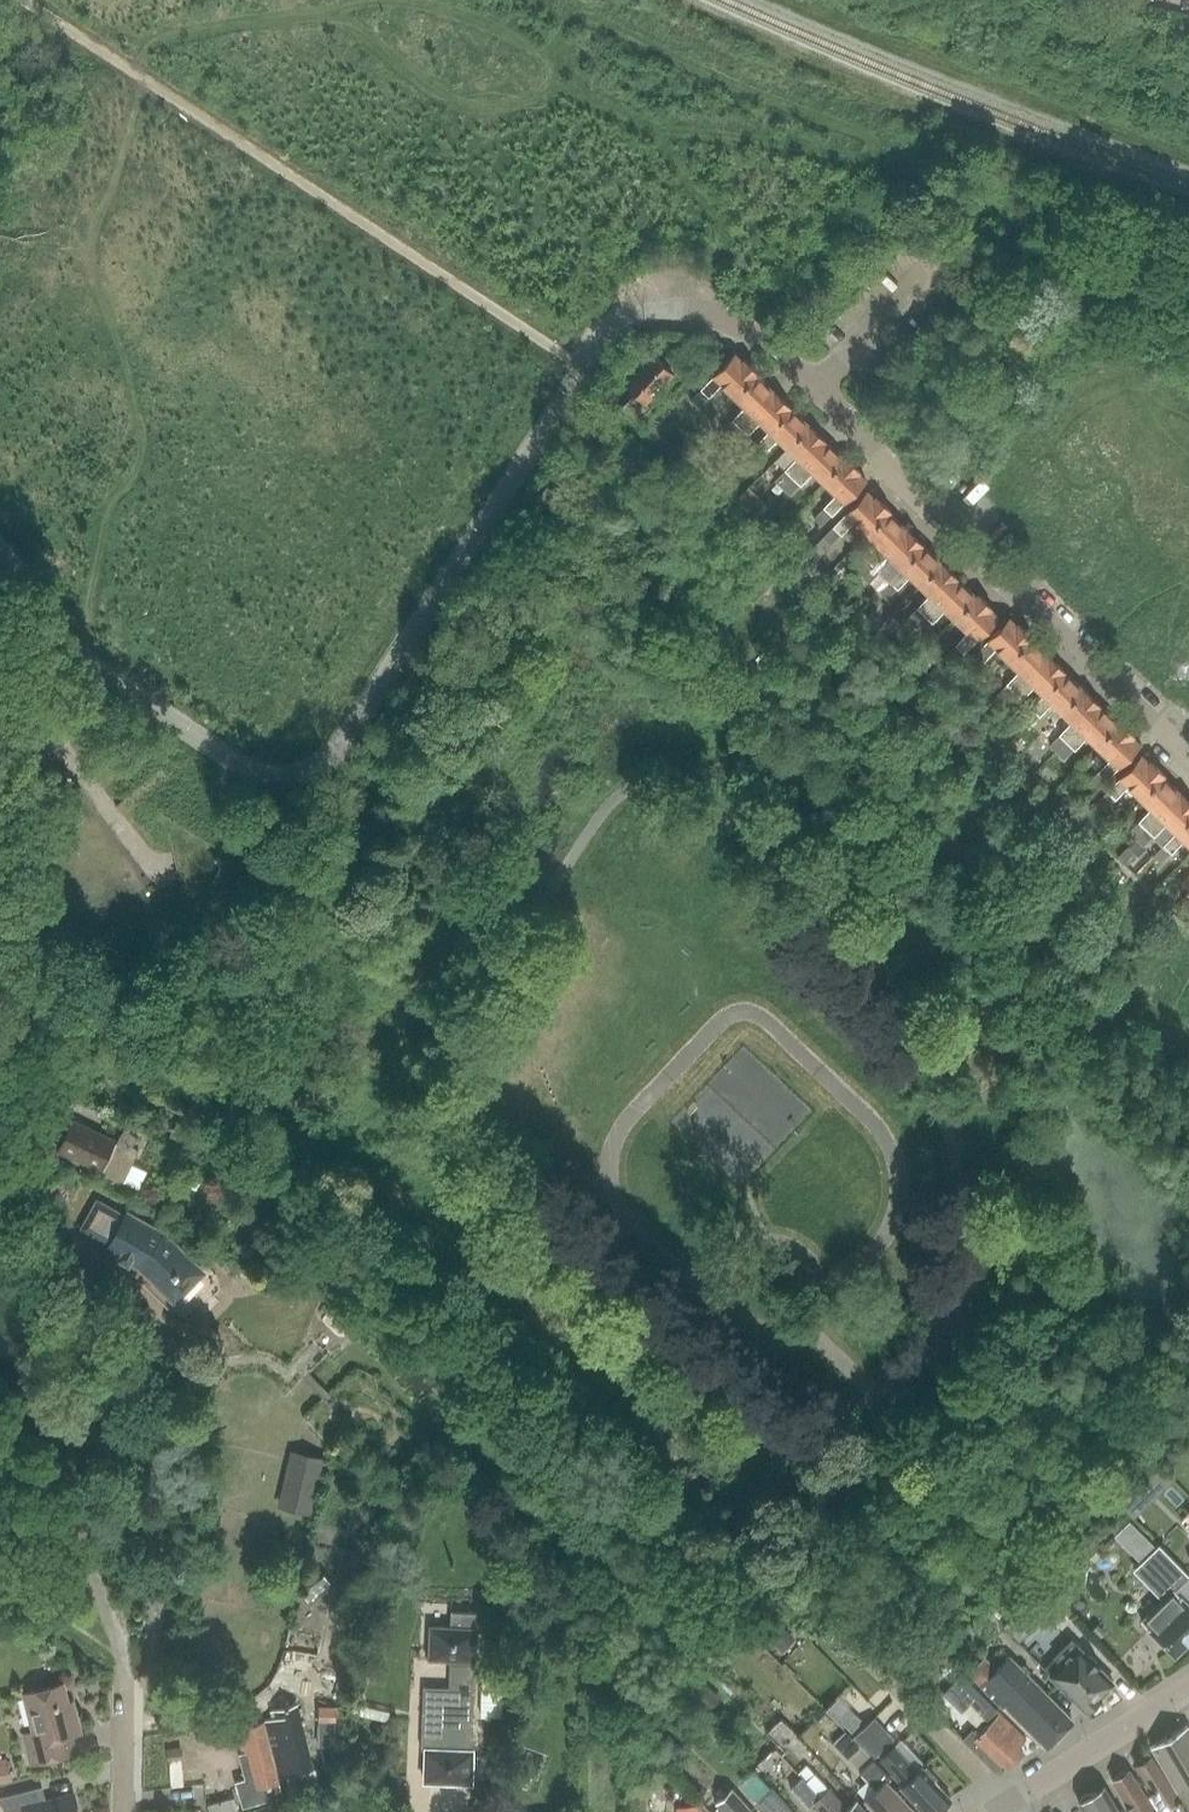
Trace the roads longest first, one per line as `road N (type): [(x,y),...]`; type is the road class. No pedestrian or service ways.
road 1 (unclassified): [(1188,759),(763,347),(689,306),(624,316),(603,337),(317,769),(236,765),(96,669),(0,575)]
road 2 (residential): [(995,1811),(1188,1689)]
road 3 (unclassified): [(123,1811),(122,1668)]

